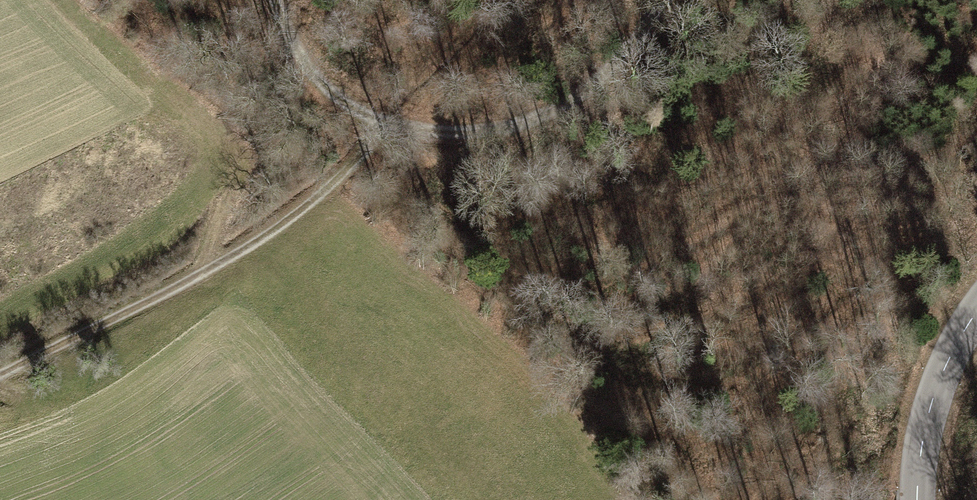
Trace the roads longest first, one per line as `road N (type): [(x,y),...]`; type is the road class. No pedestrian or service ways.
road 1 (track): [(667,0),(598,90),(520,127),(436,132),(351,111),(311,69),(275,0)]
road 2 (track): [(0,380),(240,259),(296,217)]
road 3 (tertiary): [(976,311),(935,393),(917,499)]

